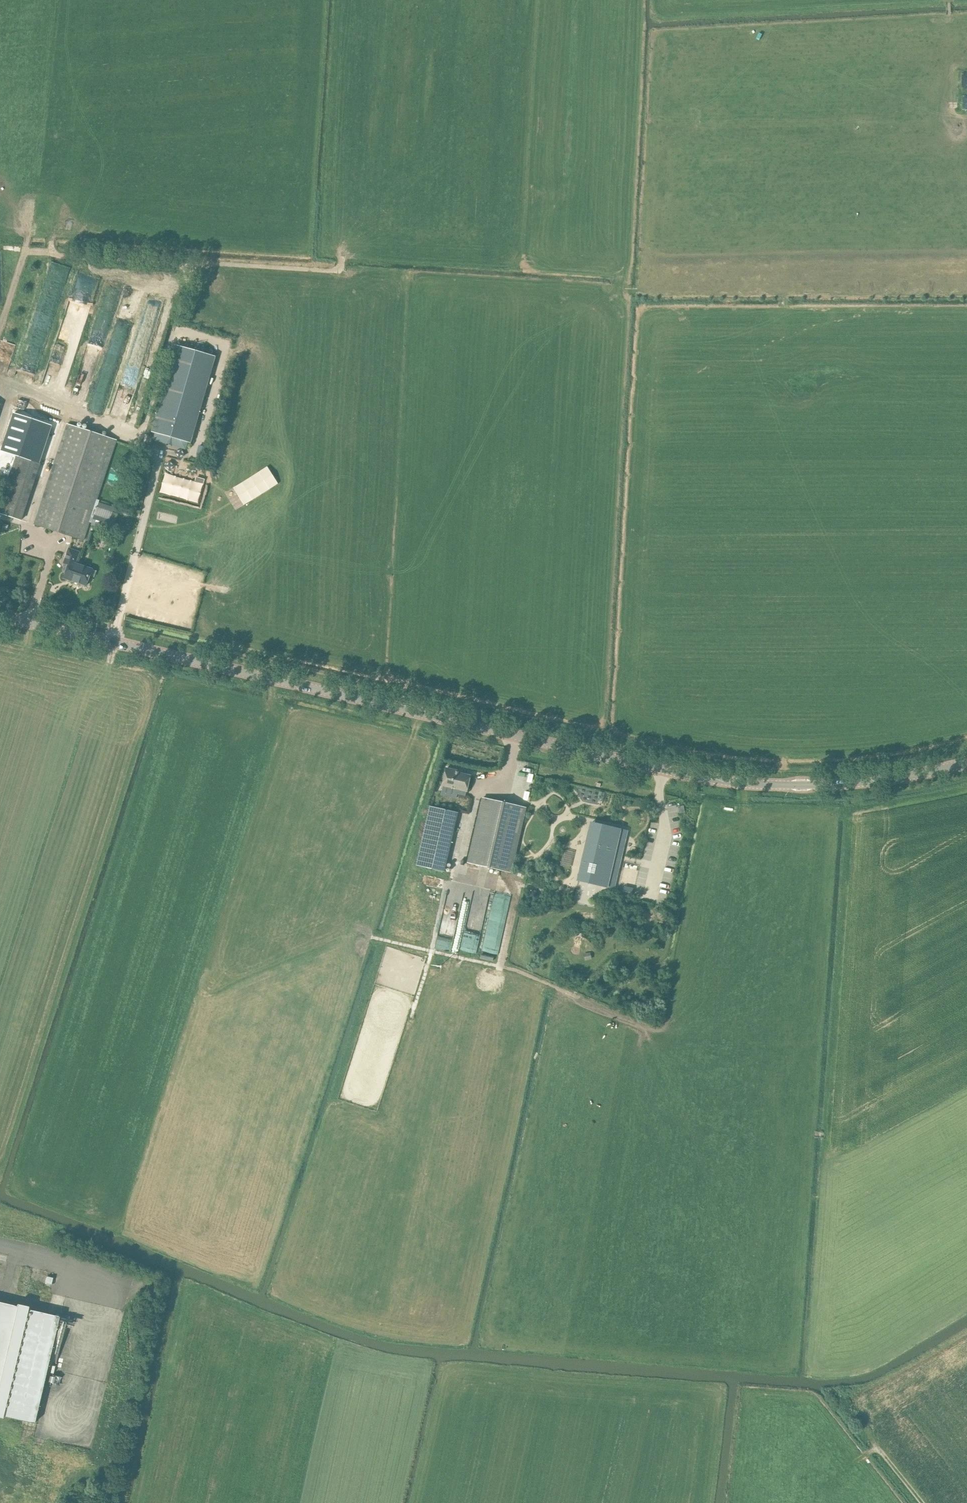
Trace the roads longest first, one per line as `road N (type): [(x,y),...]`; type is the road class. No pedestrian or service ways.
road 1 (tertiary): [(966,763),(850,783),(740,784),(0,616)]

